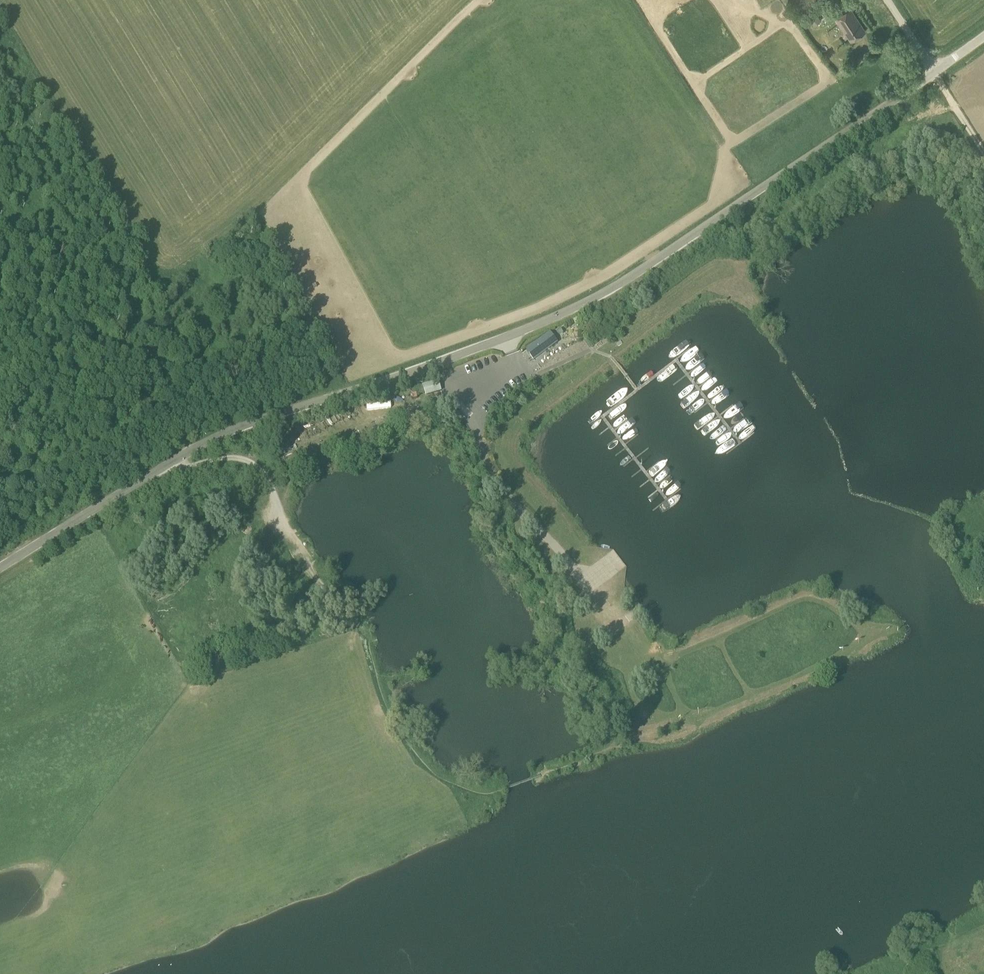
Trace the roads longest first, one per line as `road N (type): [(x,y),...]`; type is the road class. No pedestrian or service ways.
road 1 (unclassified): [(0,567),(246,425),(504,339),(602,294),(934,73)]

